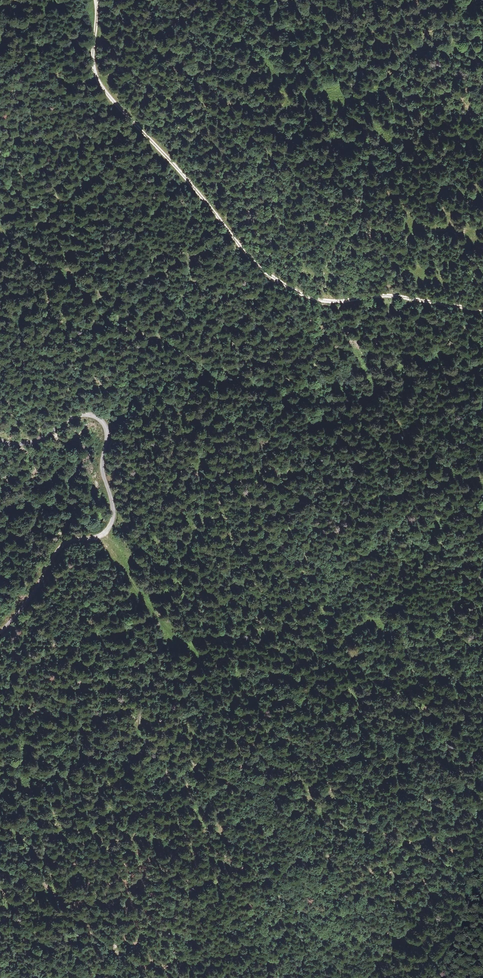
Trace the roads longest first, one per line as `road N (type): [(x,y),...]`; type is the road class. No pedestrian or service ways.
road 1 (track): [(97,0),(98,80),(264,271),(327,302),(389,296),(482,310)]
road 2 (unclassified): [(0,439),(36,440),(74,417),(97,417),(107,430),(103,467),(114,515),(105,533),(64,545),(0,633)]

